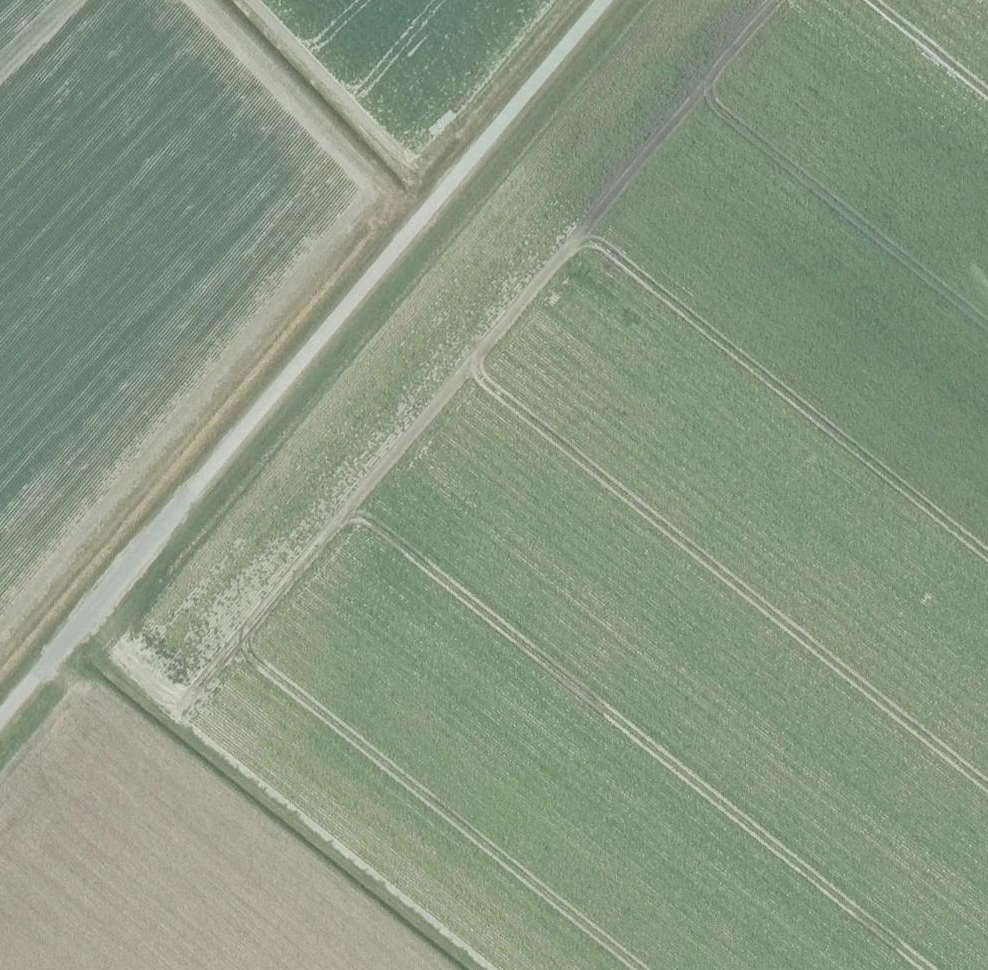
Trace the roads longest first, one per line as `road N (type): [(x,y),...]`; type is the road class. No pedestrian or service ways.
road 1 (unclassified): [(0,716),(601,0)]

